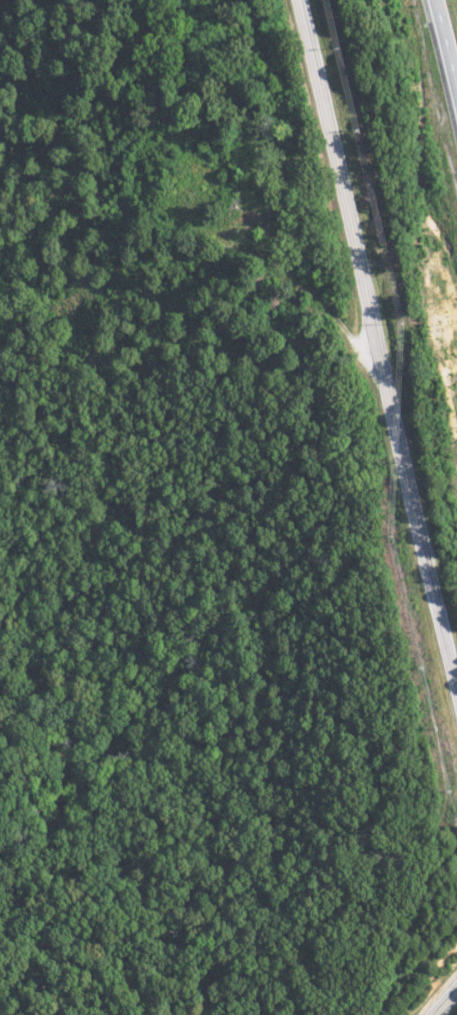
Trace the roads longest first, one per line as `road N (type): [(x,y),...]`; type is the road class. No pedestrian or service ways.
road 1 (tertiary): [(305,0),(361,244),(388,413),(456,703)]

